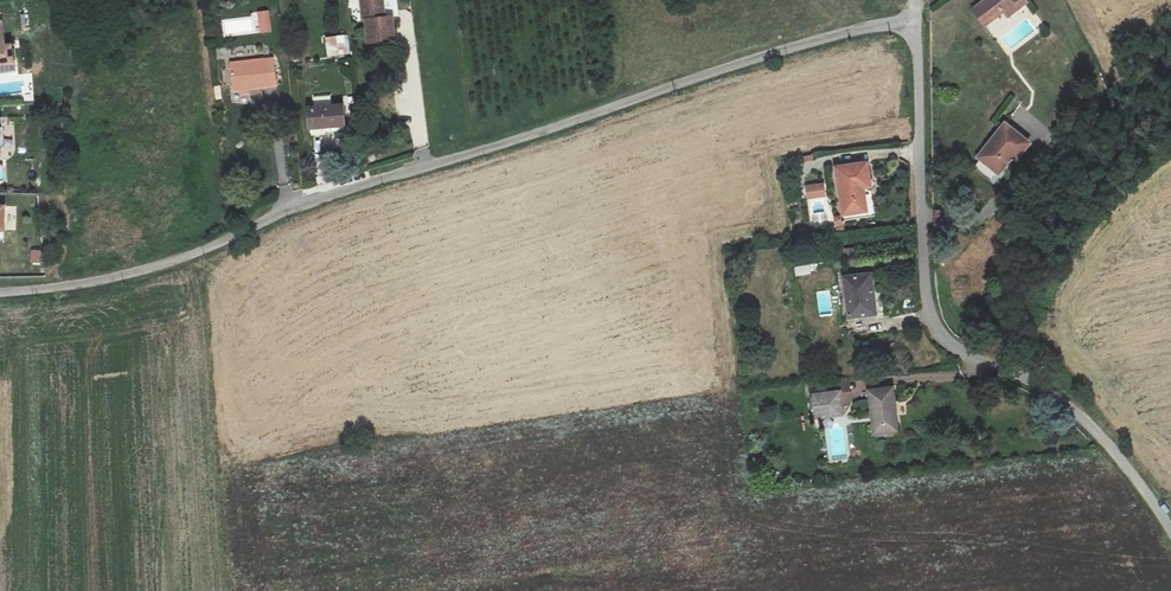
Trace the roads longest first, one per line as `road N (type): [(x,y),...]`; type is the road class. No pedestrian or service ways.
road 1 (unclassified): [(916,19),(827,37),(366,183),(143,269),(0,293)]
road 2 (residential): [(916,19),(932,321),(952,343),(1075,414),(1130,470),(1170,532)]

